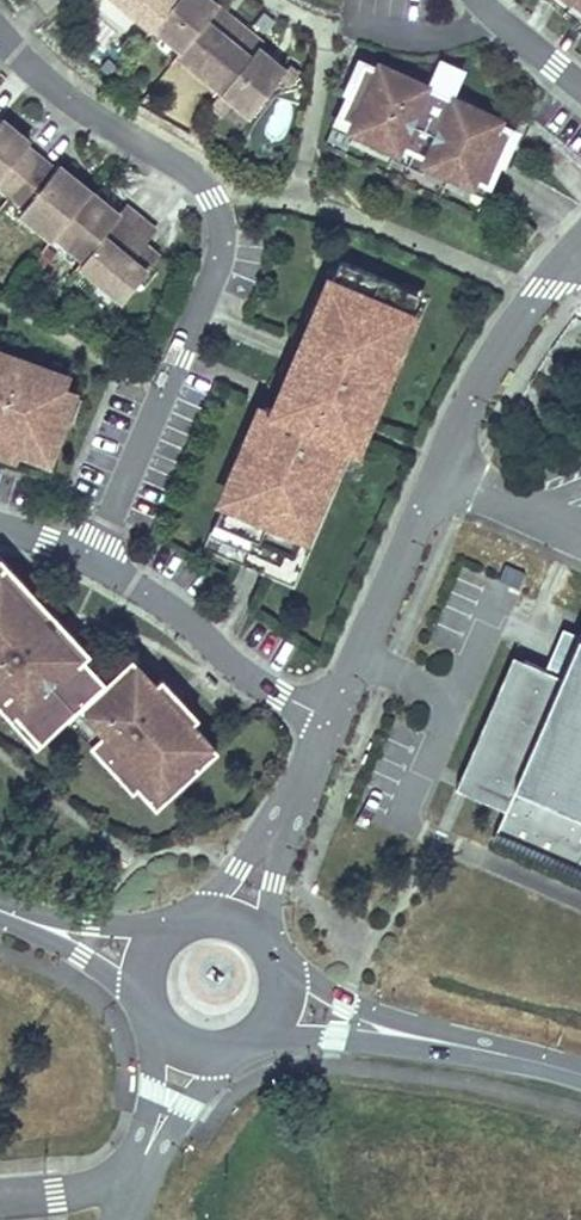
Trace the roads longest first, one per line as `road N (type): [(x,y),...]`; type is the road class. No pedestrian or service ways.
road 1 (residential): [(0,37),(66,101),(200,182),(220,224),(92,556)]
road 2 (residential): [(330,720),(492,358),(580,245)]
road 3 (residential): [(92,556),(152,589),(230,665),(330,720)]
road 4 (residential): [(270,0),(323,27),(407,33),(453,32),(492,9)]
road 5 (tertiary): [(580,1075),(400,1033)]
road 6 (residential): [(255,875),(330,720)]
road 7 (tertiary): [(252,1039),(400,1033)]
road 8 (tertiary): [(400,1033),(275,959)]
road 9 (tertiary): [(144,996),(164,1033),(184,1046),(231,1049),(252,1039)]

